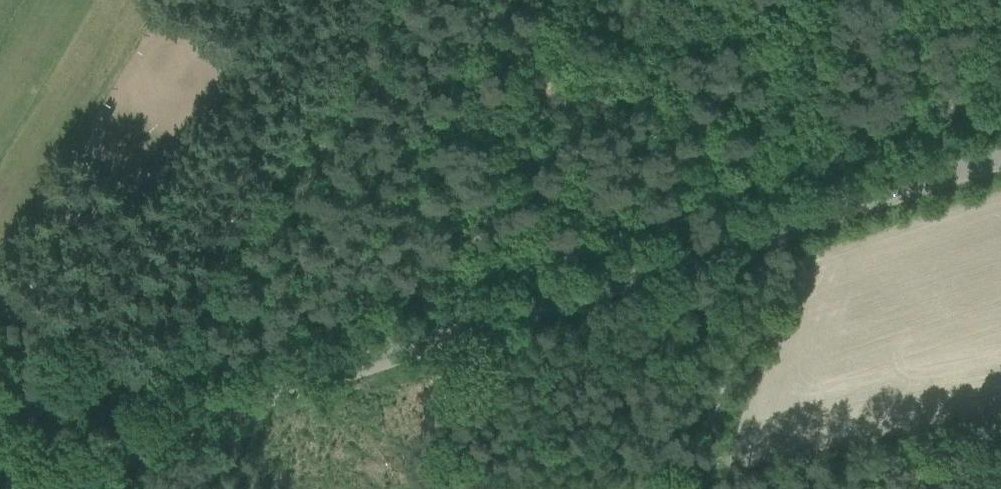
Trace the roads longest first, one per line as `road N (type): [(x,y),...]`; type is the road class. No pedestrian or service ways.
road 1 (unclassified): [(65,488),(248,402),(1000,154)]
road 2 (track): [(672,488),(796,222)]
road 3 (track): [(98,342),(135,385),(139,449)]

